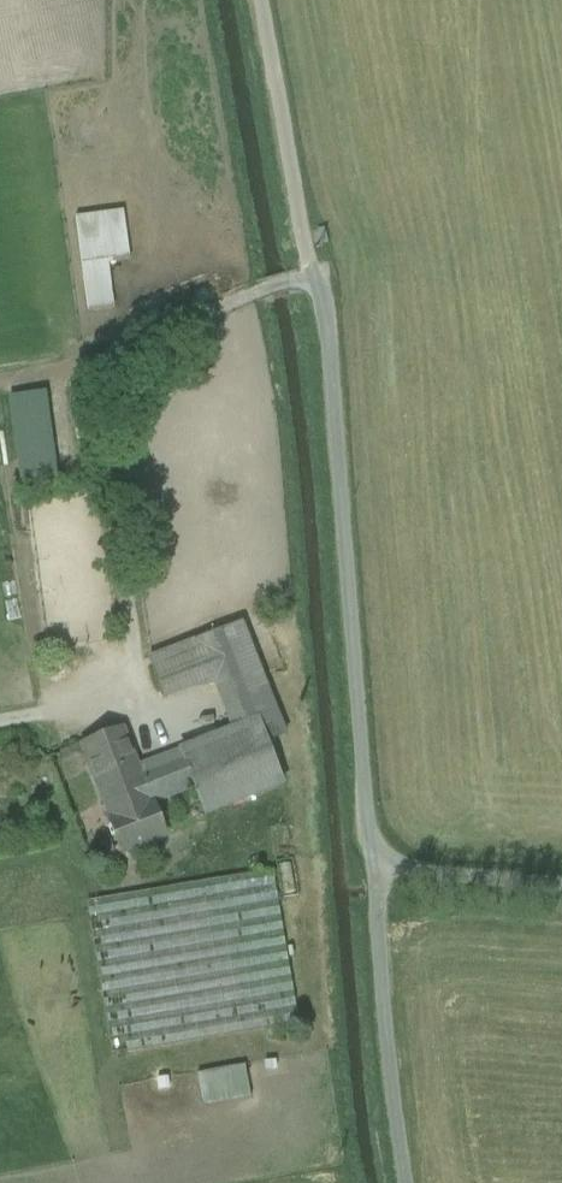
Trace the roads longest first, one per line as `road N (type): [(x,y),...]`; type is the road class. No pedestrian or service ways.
road 1 (unclassified): [(372,867),(313,275)]
road 2 (track): [(313,275),(256,290),(126,344),(97,383),(135,681)]
road 3 (track): [(407,1182),(372,867)]
road 4 (track): [(313,275),(260,0)]
road 5 (unclassified): [(372,867),(561,883)]

